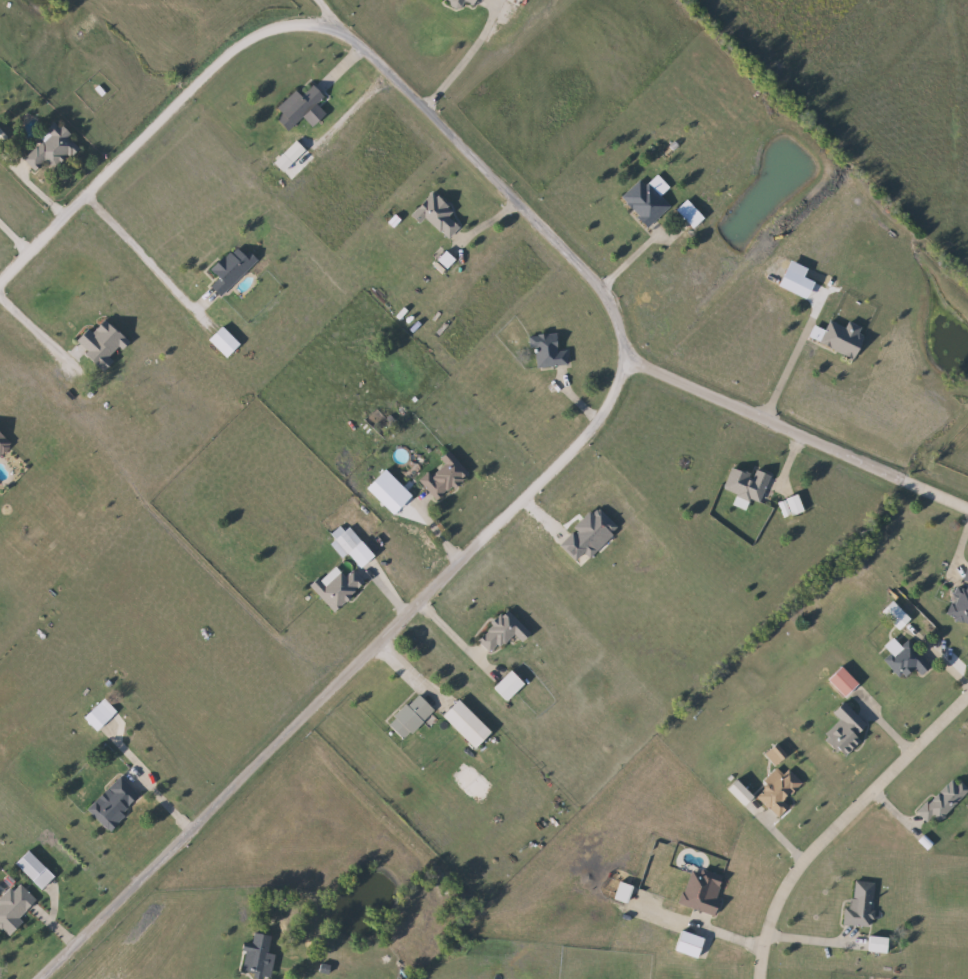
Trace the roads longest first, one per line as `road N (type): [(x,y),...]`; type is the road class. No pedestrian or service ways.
road 1 (residential): [(477,157),(613,295),(631,354),(598,428),(45,978)]
road 2 (residential): [(0,286),(237,45),(281,25),(325,21),(477,157)]
road 3 (residential): [(631,354),(967,503)]
road 4 (residential): [(967,695),(787,885),(775,905),(760,978)]

